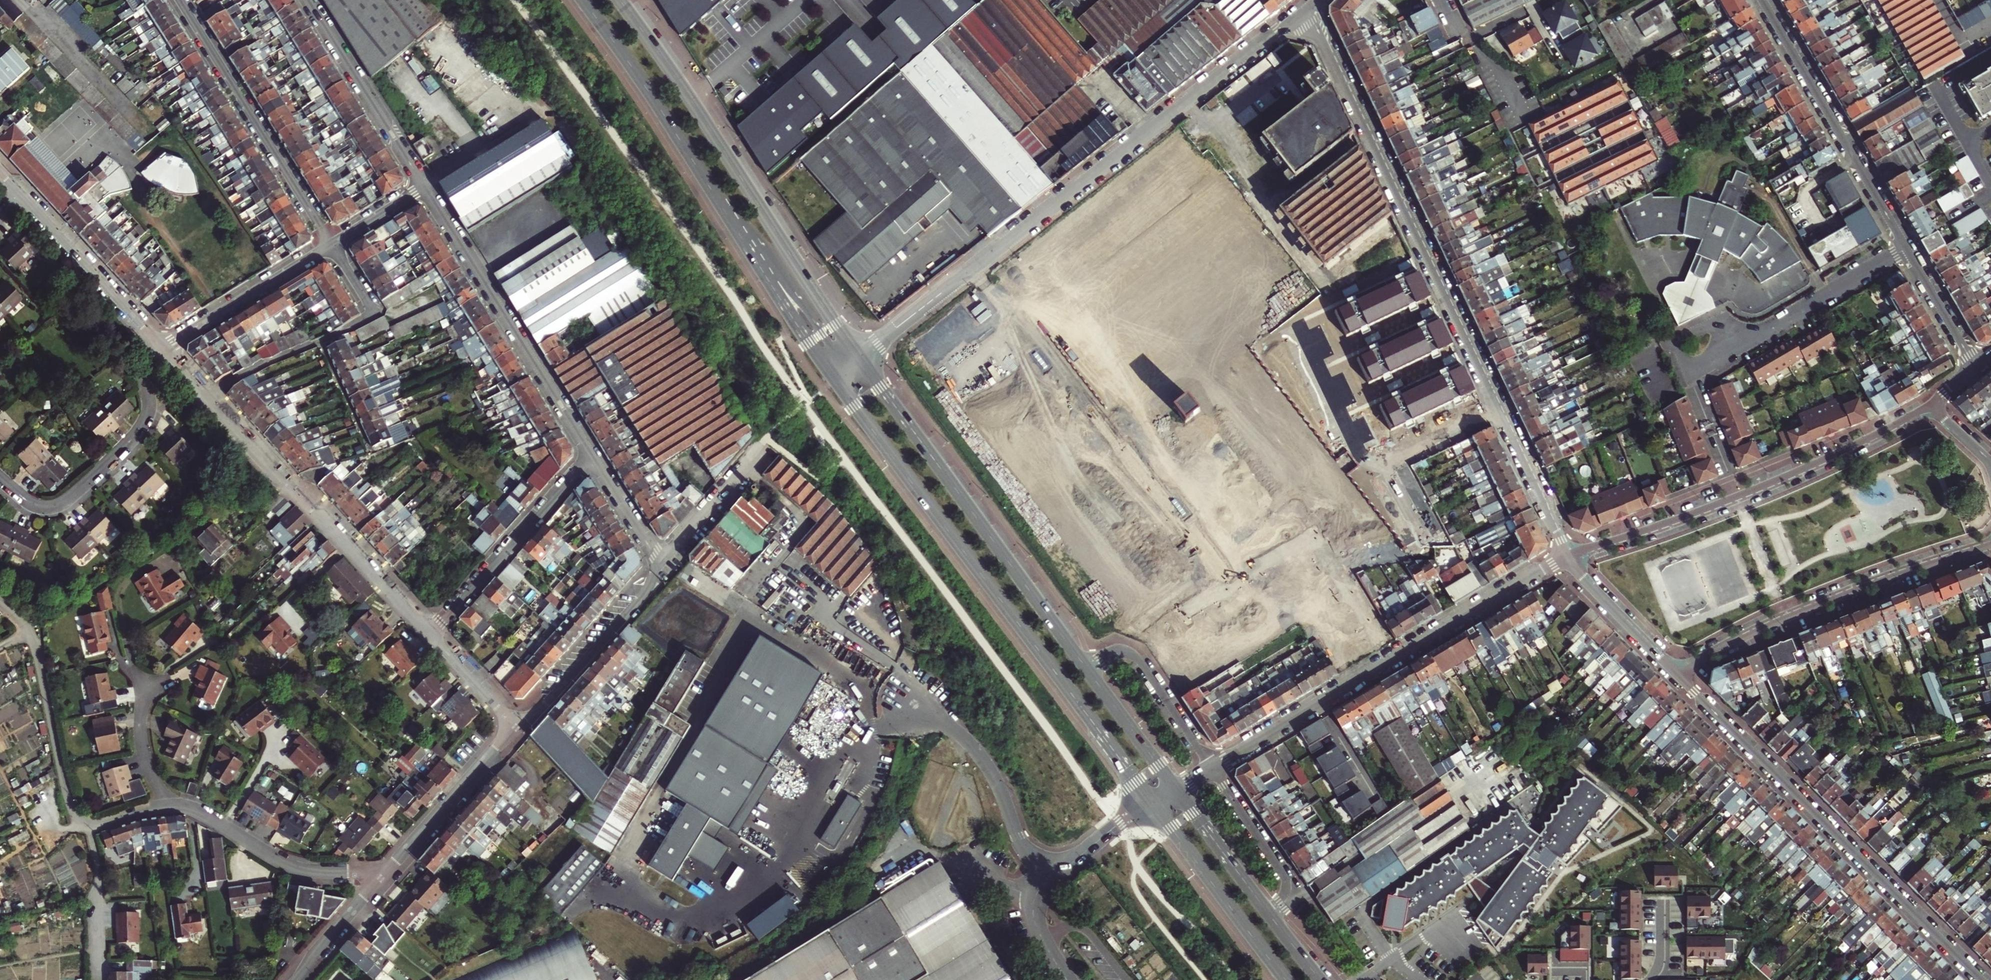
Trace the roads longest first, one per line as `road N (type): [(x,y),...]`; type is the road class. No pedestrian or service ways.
road 1 (residential): [(1307,9),(1567,556)]
road 2 (residential): [(1307,9),(859,357)]
road 3 (primary): [(834,378),(1153,803)]
road 4 (primary): [(584,0),(834,378)]
road 5 (residential): [(1678,675),(1982,979)]
road 6 (primary): [(859,357),(620,0)]
road 7 (residential): [(1213,768),(1567,556)]
road 8 (residential): [(161,347),(432,637)]
road 9 (residential): [(1930,405),(1778,479),(1567,556)]
road 10 (primary): [(1086,667),(859,357)]
road 11 (residential): [(1678,675),(1786,618),(1990,545)]
road 12 (residential): [(592,455),(423,187)]
road 13 (residential): [(331,243),(180,0)]
road 14 (residential): [(1905,246),(1762,0)]
road 15 (residential): [(0,478),(42,506),(77,492),(142,427),(150,397),(140,364),(161,347)]
road 16 (residential): [(0,600),(34,639),(65,788),(87,823)]
road 17 (residential): [(592,455),(432,637)]
road 18 (residential): [(171,805),(205,814),(295,868),(389,869)]
road 19 (unclassified): [(1047,882),(982,758),(915,704)]
road 20 (primary): [(1153,803),(1287,979)]
road 21 (residential): [(423,187),(308,0)]
road 22 (residential): [(516,729),(664,570)]
road 23 (residential): [(23,195),(161,347)]
road 24 (residential): [(161,347),(331,243)]
road 25 (residential): [(1086,667),(1122,652),(1139,659),(1213,768)]
road 26 (residential): [(389,869),(516,729)]
road 27 (residential): [(1905,246),(1746,342)]
road 28 (residential): [(1213,768),(1288,882),(1286,901),(1269,914)]
road 29 (residential): [(1567,556),(1678,675)]
road 30 (residential): [(664,570),(762,445)]
road 31 (unclassified): [(87,823),(99,868),(100,979)]
road 32 (primary): [(1269,914),(1177,788)]
road 33 (primary): [(1177,788),(1086,667)]
road 34 (residential): [(297,979),(389,869)]
road 35 (residential): [(1976,368),(1905,246)]
road 36 (residential): [(664,570),(592,455)]
road 37 (residential): [(143,677),(140,739),(171,805)]
road 38 (residential): [(1746,342),(1700,367),(1683,359),(1683,337),(1722,326)]
road 39 (unclassified): [(1047,882),(1153,803)]
road 40 (residential): [(1445,0),(1474,53),(1523,104)]
road 41 (residential): [(432,637),(516,729)]

